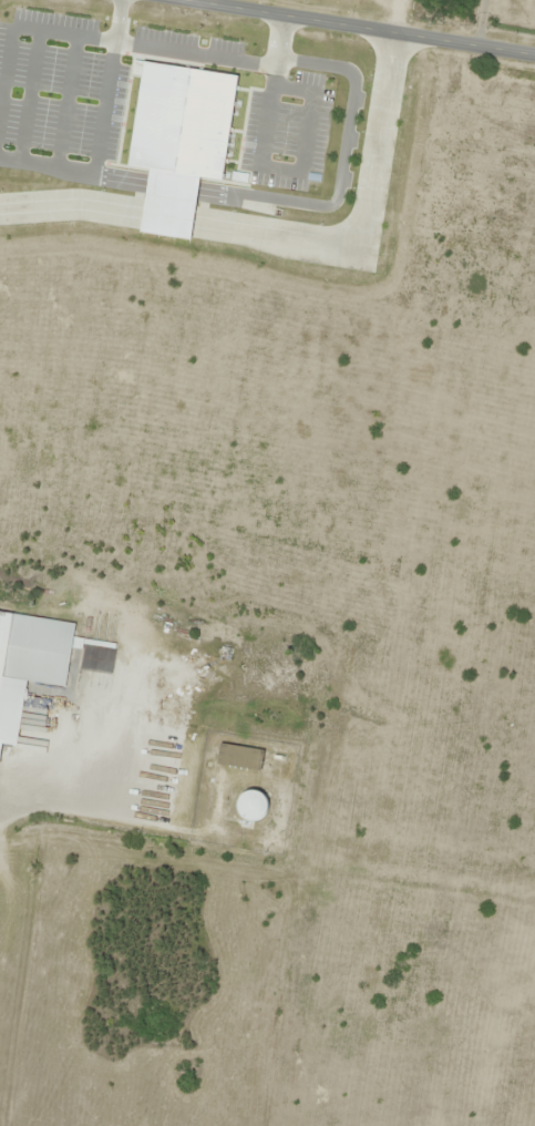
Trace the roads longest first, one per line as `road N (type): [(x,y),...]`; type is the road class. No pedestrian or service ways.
road 1 (residential): [(167,0),(534,58)]

